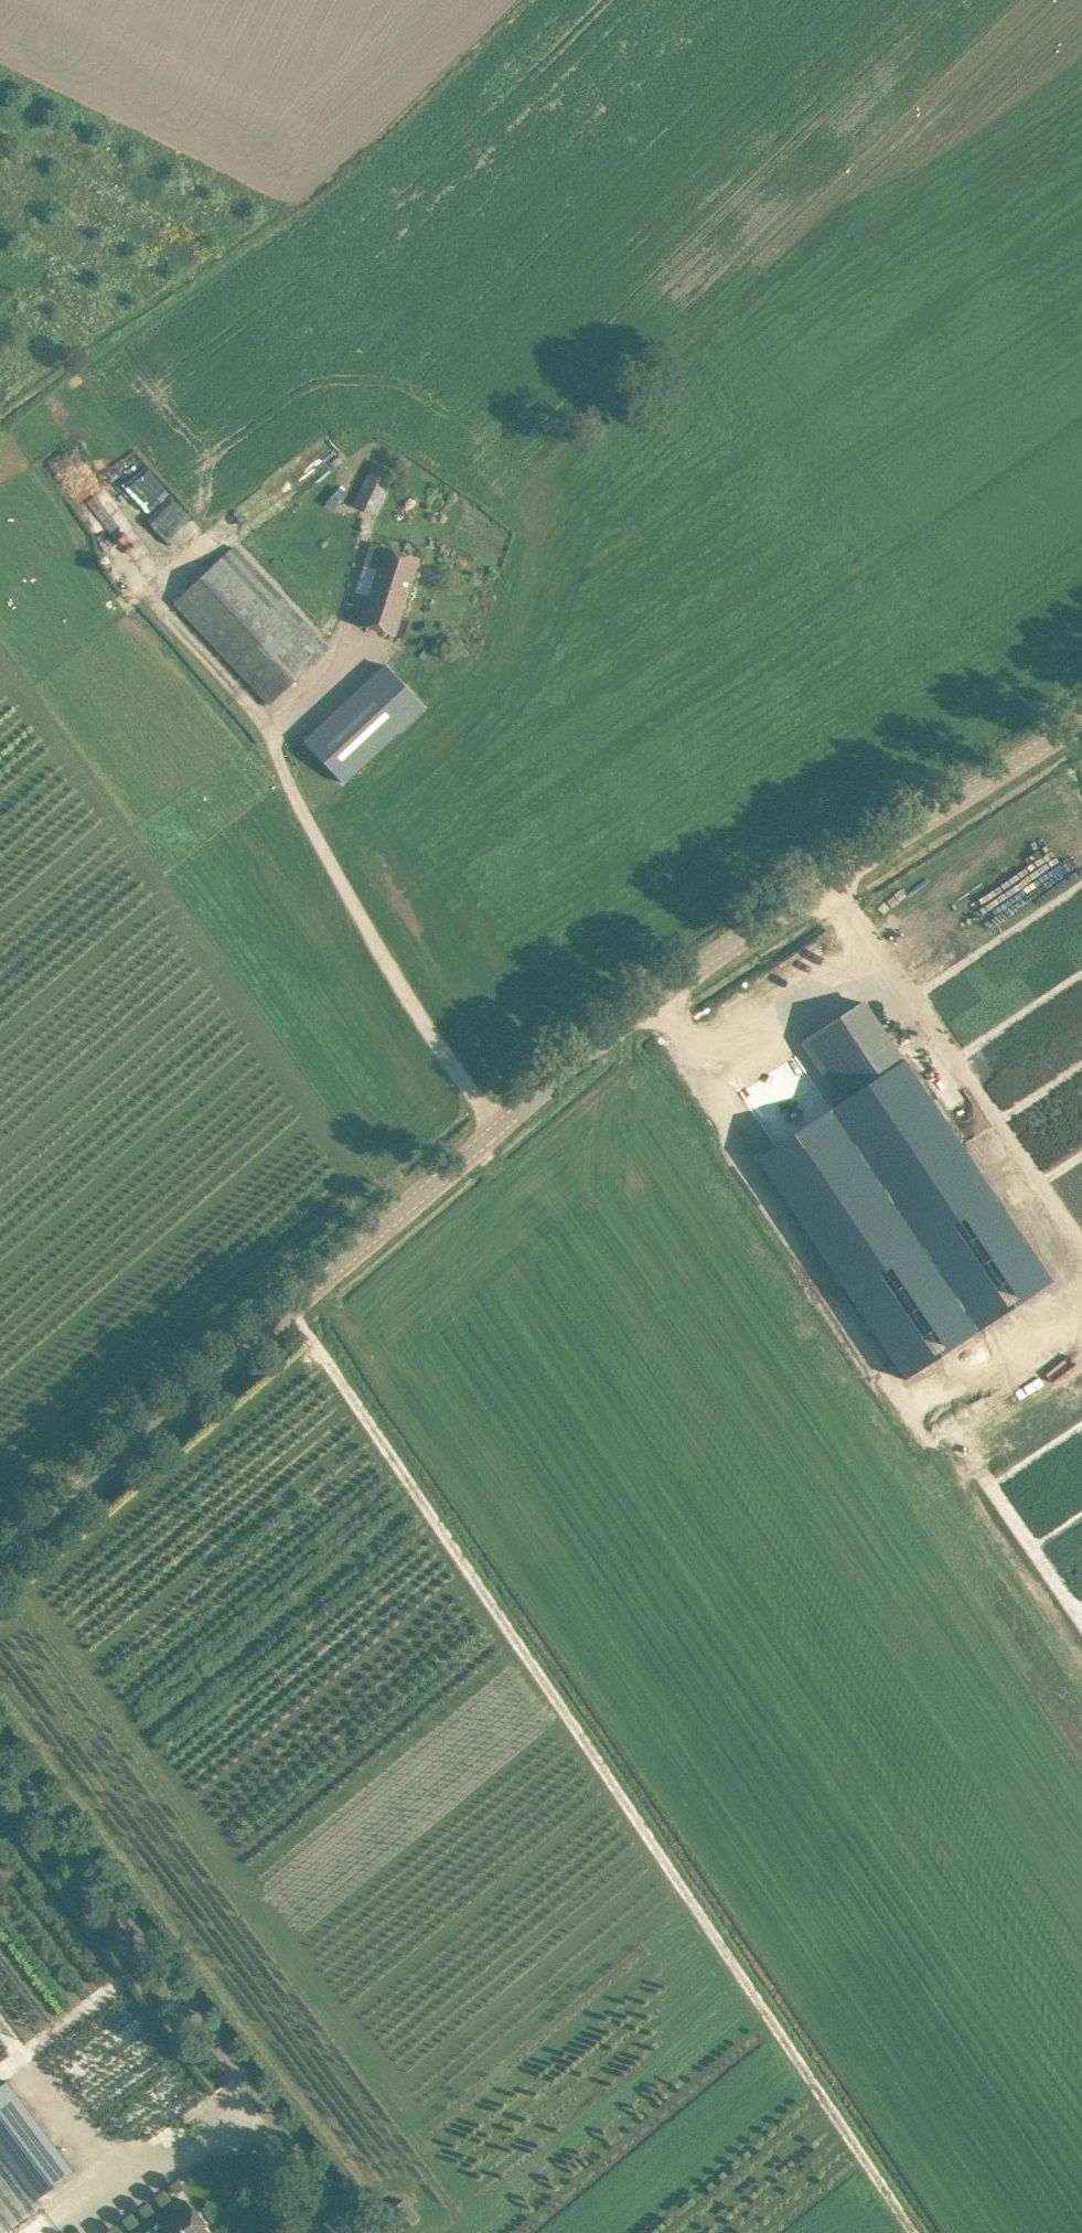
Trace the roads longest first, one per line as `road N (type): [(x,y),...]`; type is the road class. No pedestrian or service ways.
road 1 (unclassified): [(0,1560),(570,1066),(721,952),(1081,719)]
road 2 (unclassified): [(357,2232),(0,1750)]

